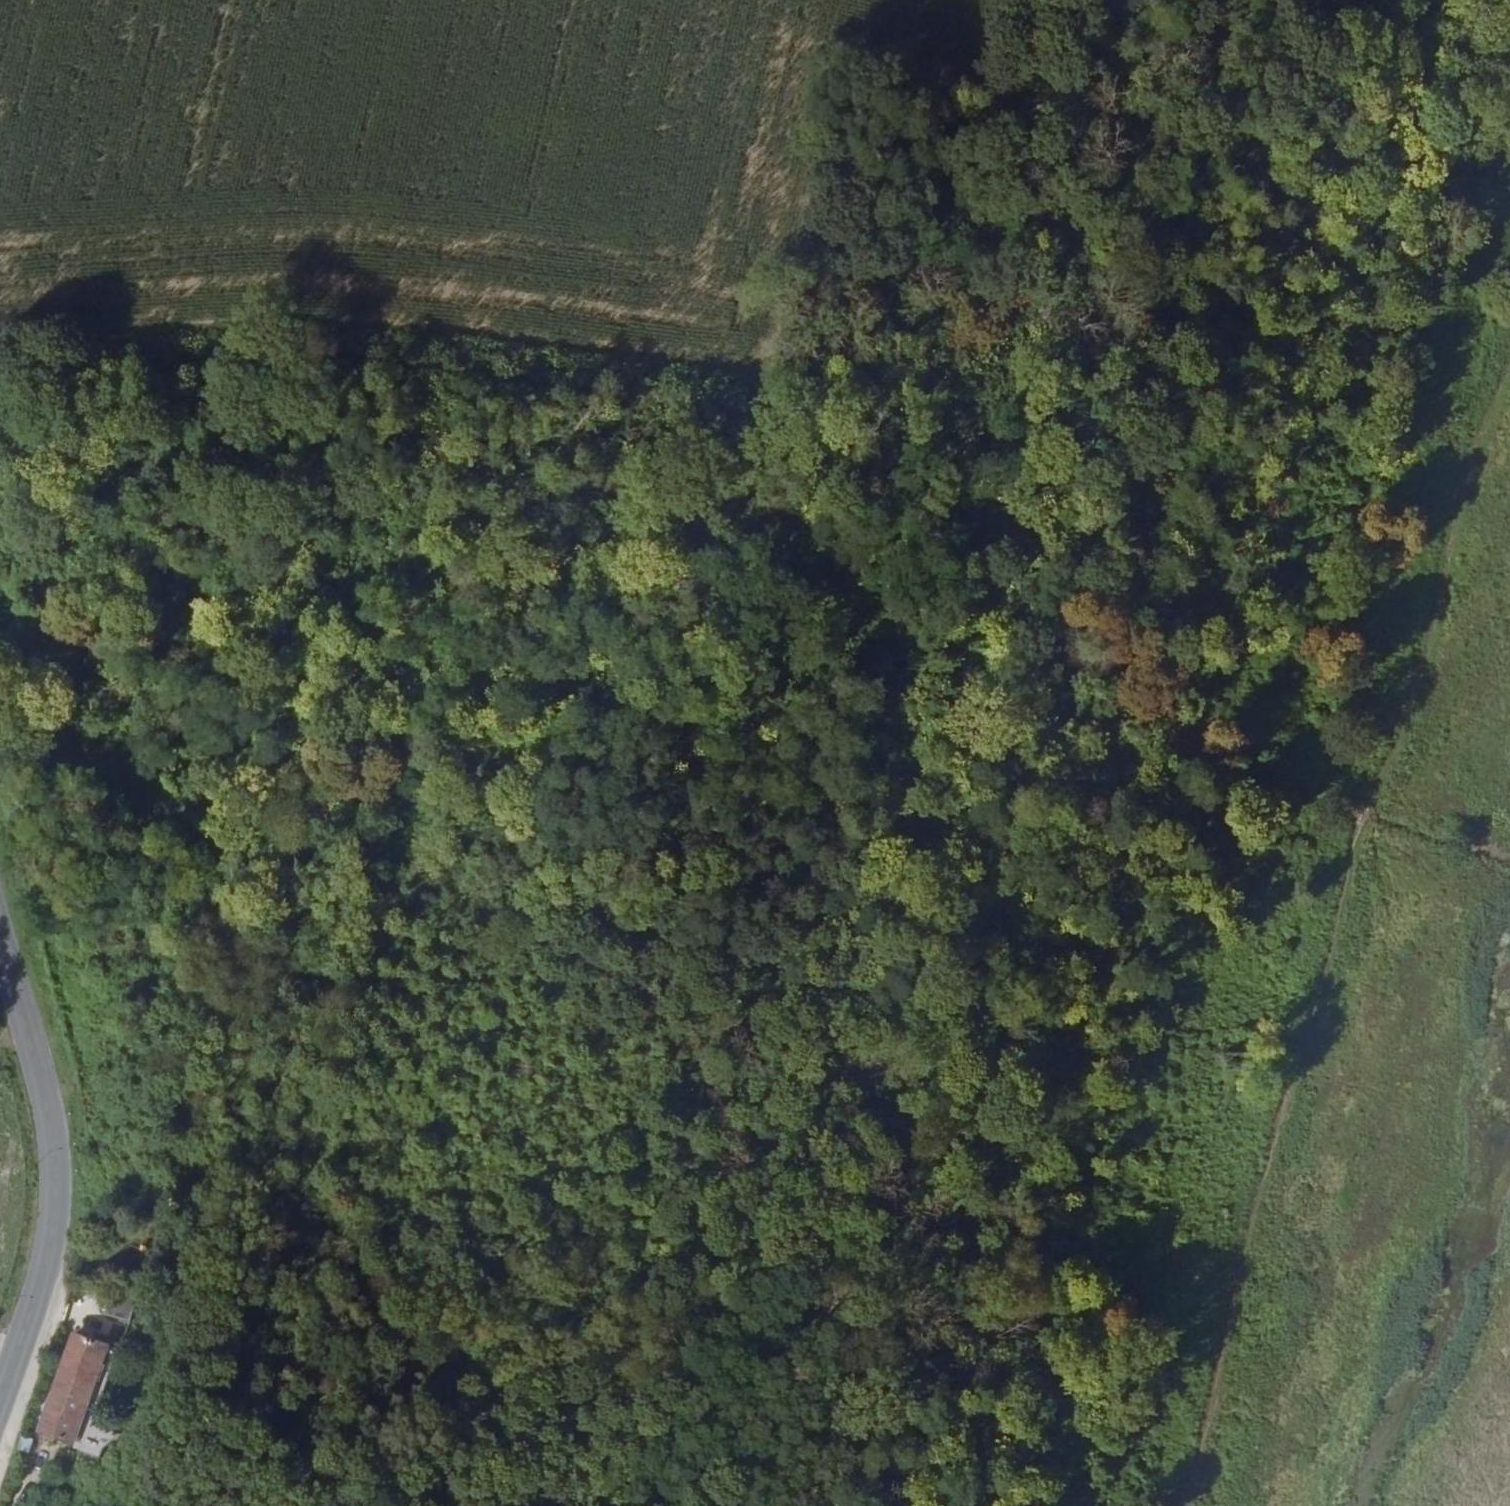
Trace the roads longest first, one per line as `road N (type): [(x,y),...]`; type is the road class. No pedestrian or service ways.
road 1 (track): [(1509,322),(1455,486),(1410,661),(1345,815),(1317,958),(1251,1163),(1174,1505)]
road 2 (tertiary): [(0,938),(46,1101),(58,1181),(49,1258),(0,1404)]

